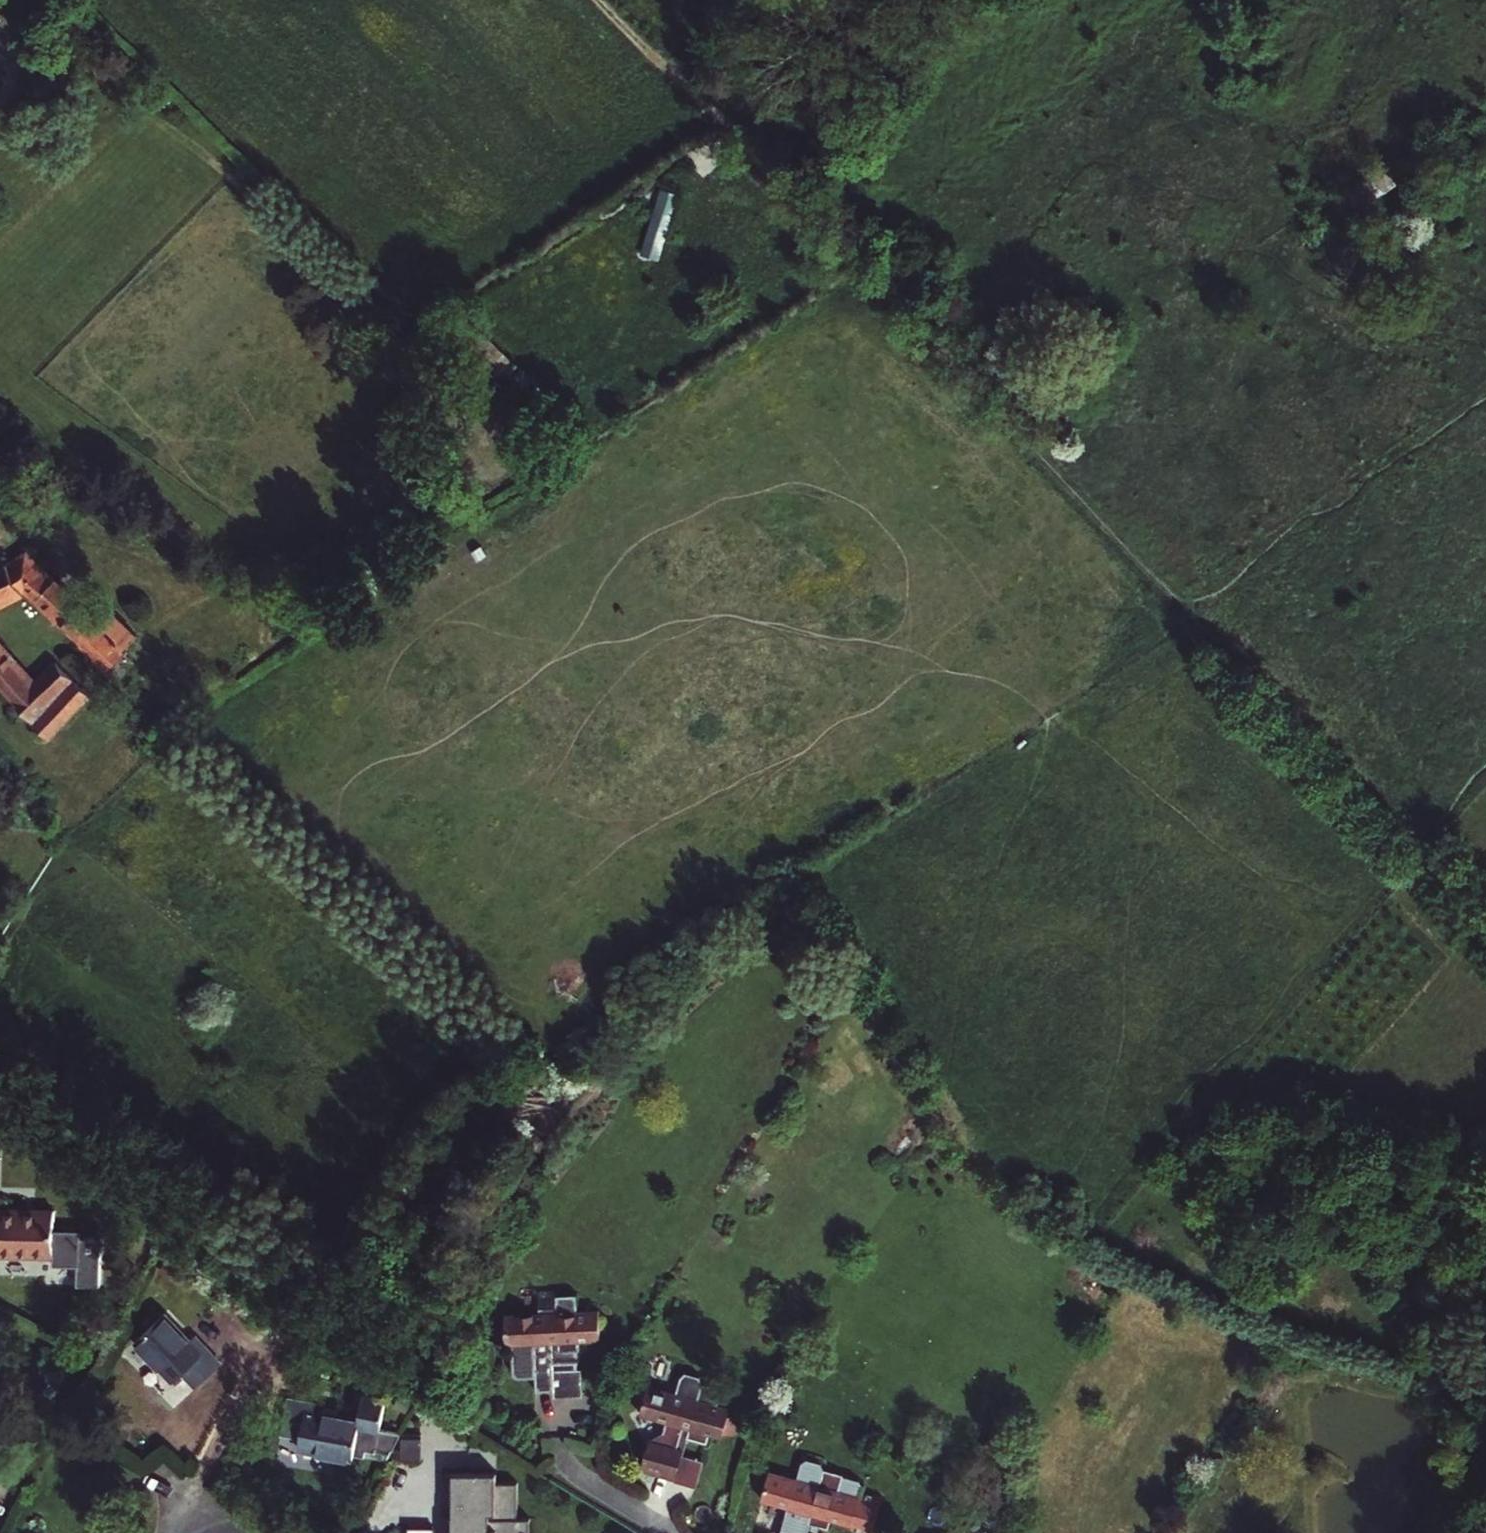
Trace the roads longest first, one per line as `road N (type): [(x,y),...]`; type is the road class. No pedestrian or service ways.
road 1 (track): [(603,0),(1485,913)]
road 2 (residential): [(672,1532),(584,1477),(560,1446)]

